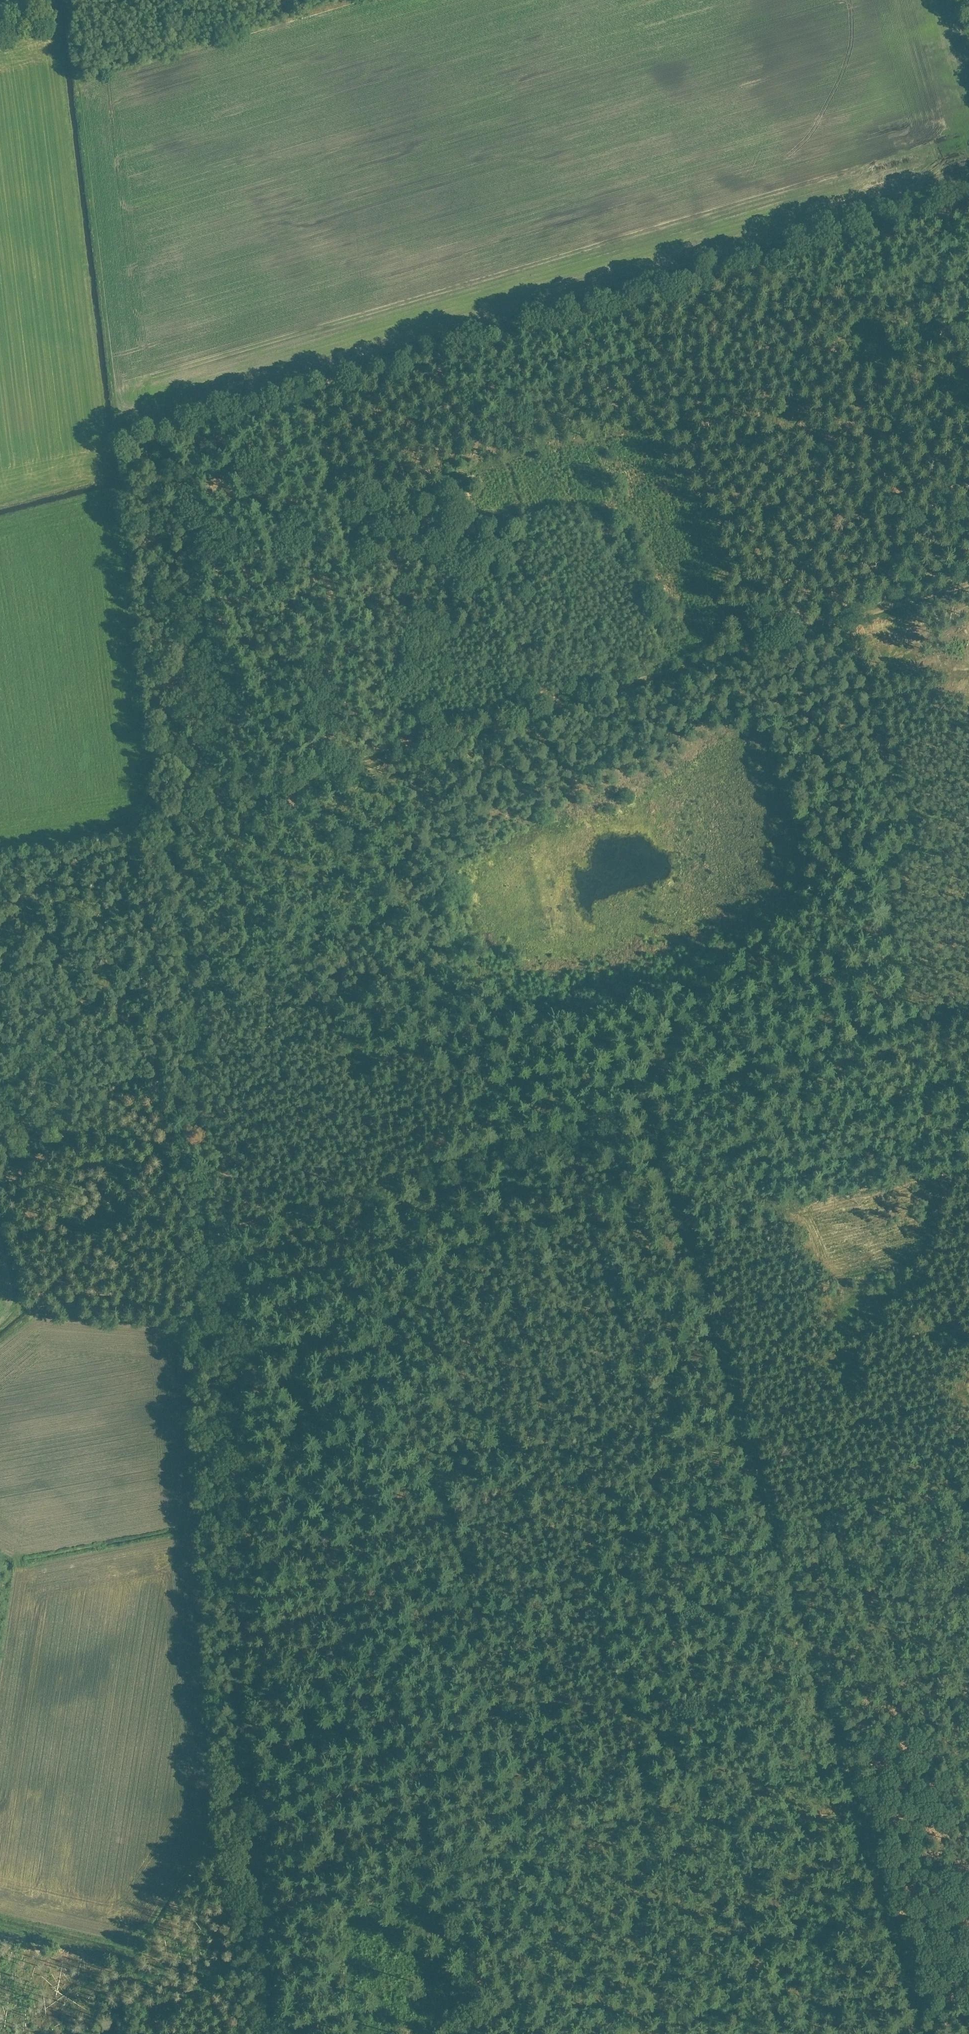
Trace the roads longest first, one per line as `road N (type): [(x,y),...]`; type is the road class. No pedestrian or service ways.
road 1 (track): [(257,2033),(194,1074),(167,819),(968,575)]
road 2 (track): [(0,1335),(63,1276),(165,1155),(154,1048),(145,1026),(72,999),(16,885),(0,878)]
road 3 (track): [(153,2033),(126,1957),(0,1925)]

